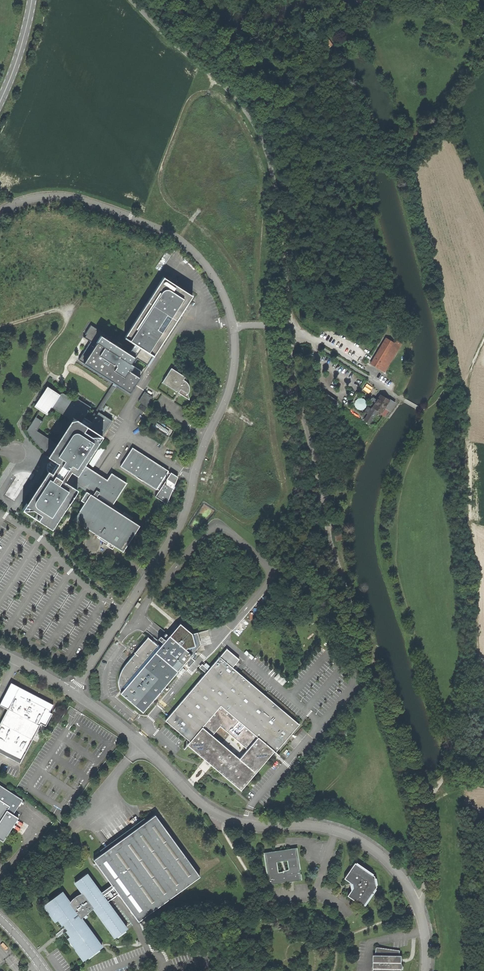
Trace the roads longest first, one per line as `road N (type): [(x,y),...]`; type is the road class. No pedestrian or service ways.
road 1 (unclassified): [(131,0),(244,108),(270,160),(310,447),(346,589),(417,779),(426,835),(415,901)]
road 2 (unclassified): [(73,691),(185,512),(203,446),(229,391),(234,328),(220,284),(171,233),(63,198),(0,212)]
road 3 (unclassified): [(415,901),(389,863),(348,836),(246,825),(212,812),(73,691)]
road 4 (track): [(257,127),(284,124),(363,161),(399,164),(415,148),(417,130)]

